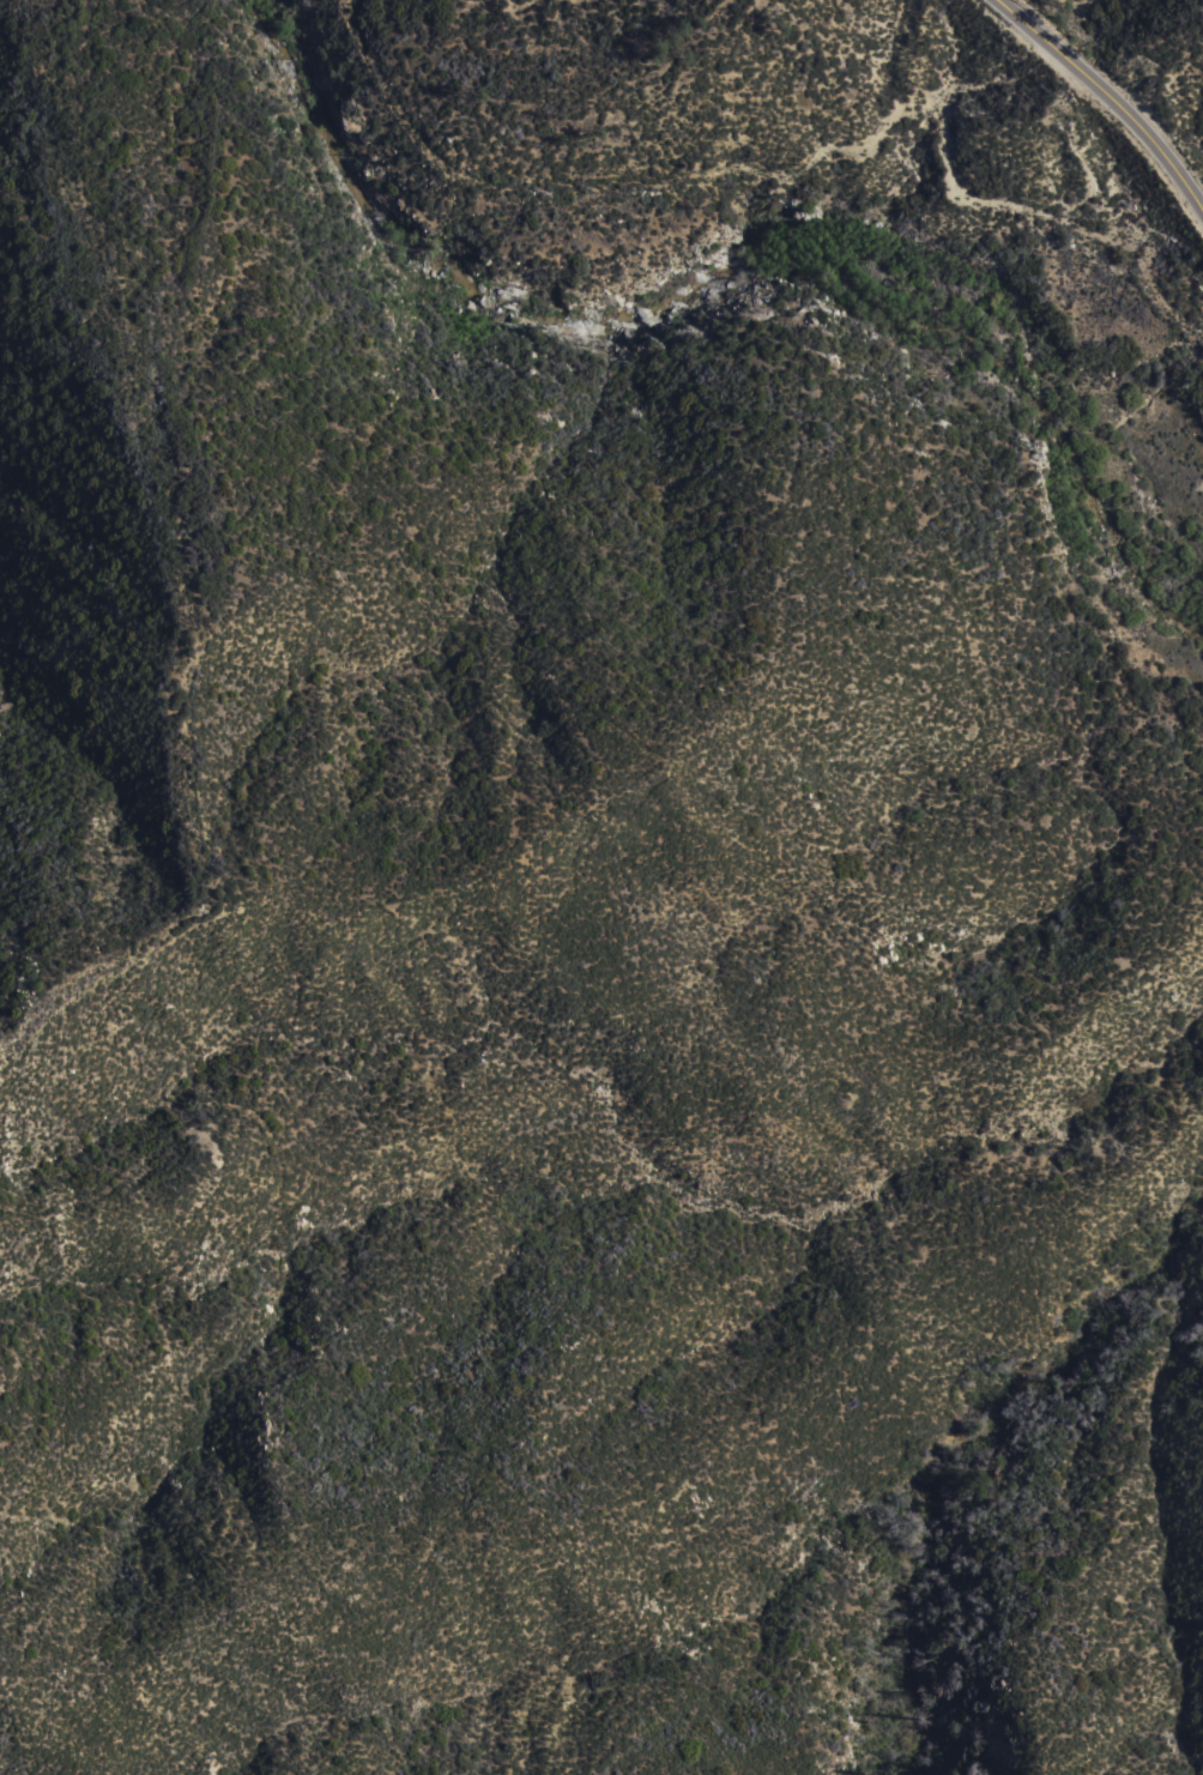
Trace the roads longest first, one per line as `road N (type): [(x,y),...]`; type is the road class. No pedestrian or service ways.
road 1 (secondary): [(1202,214),(1119,105),(999,0)]

